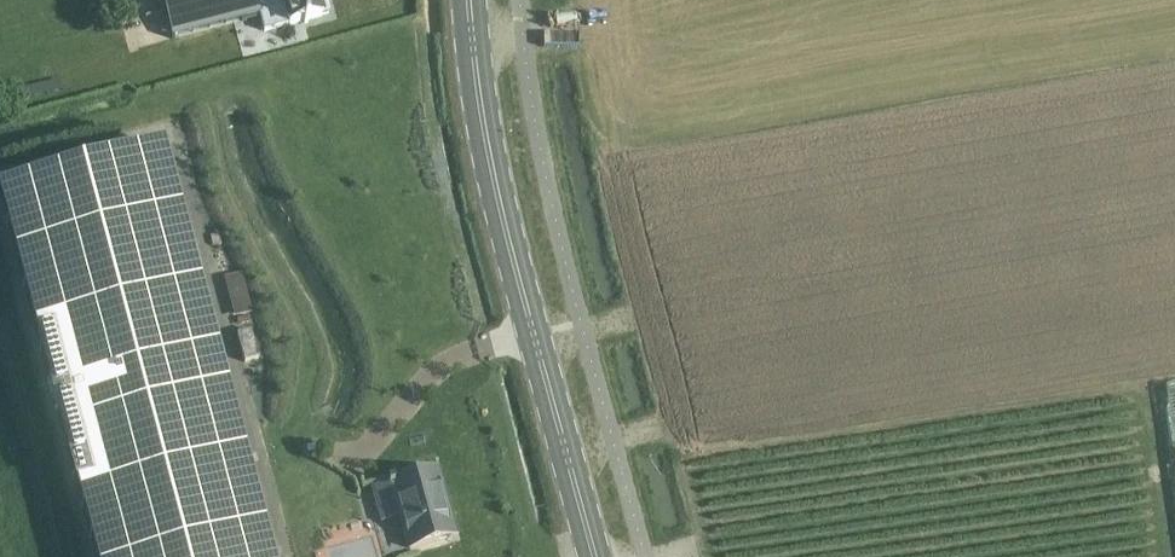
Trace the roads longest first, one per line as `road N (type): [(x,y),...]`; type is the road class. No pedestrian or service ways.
road 1 (secondary): [(589,556),(504,249),(478,120),(466,0)]

